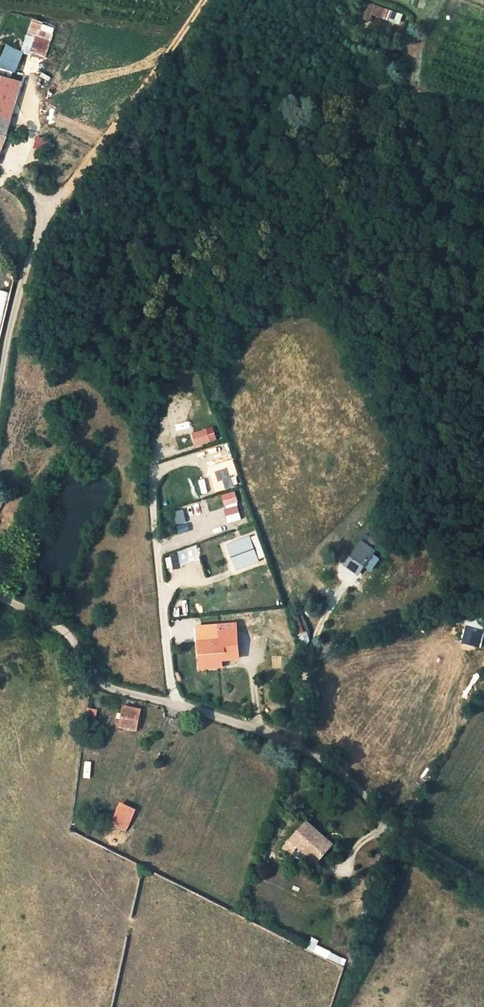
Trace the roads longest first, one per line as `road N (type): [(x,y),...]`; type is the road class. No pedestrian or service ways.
road 1 (unclassified): [(0,596),(69,636),(108,684),(239,725),(342,774),(386,824),(483,881)]
road 2 (track): [(38,220),(208,0)]
road 3 (unclassified): [(25,139),(23,173),(38,220),(0,397)]

